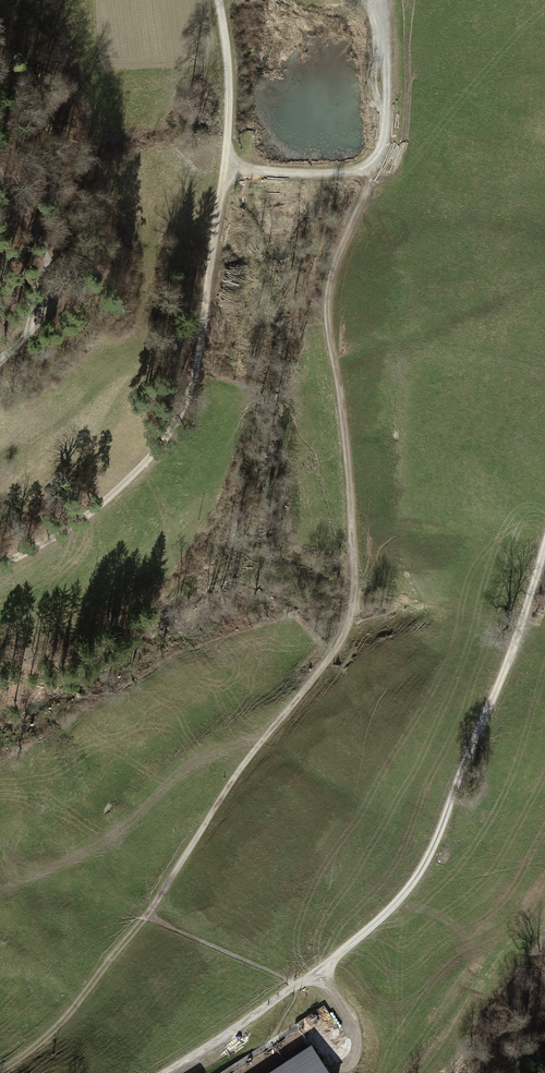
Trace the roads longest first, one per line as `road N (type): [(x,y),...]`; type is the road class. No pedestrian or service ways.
road 1 (track): [(0,1072),(105,982),(228,786),(348,624),(354,577),(328,286),(379,165)]
road 2 (track): [(163,1072),(328,963),(415,880),(509,659),(544,545)]
road 3 (track): [(0,566),(101,506),(184,415),(225,165),(228,59),(219,0)]
road 4 (track): [(225,165),(305,172),(379,165),(377,0)]
road 5 (track): [(0,172),(50,276),(44,311),(0,362)]

